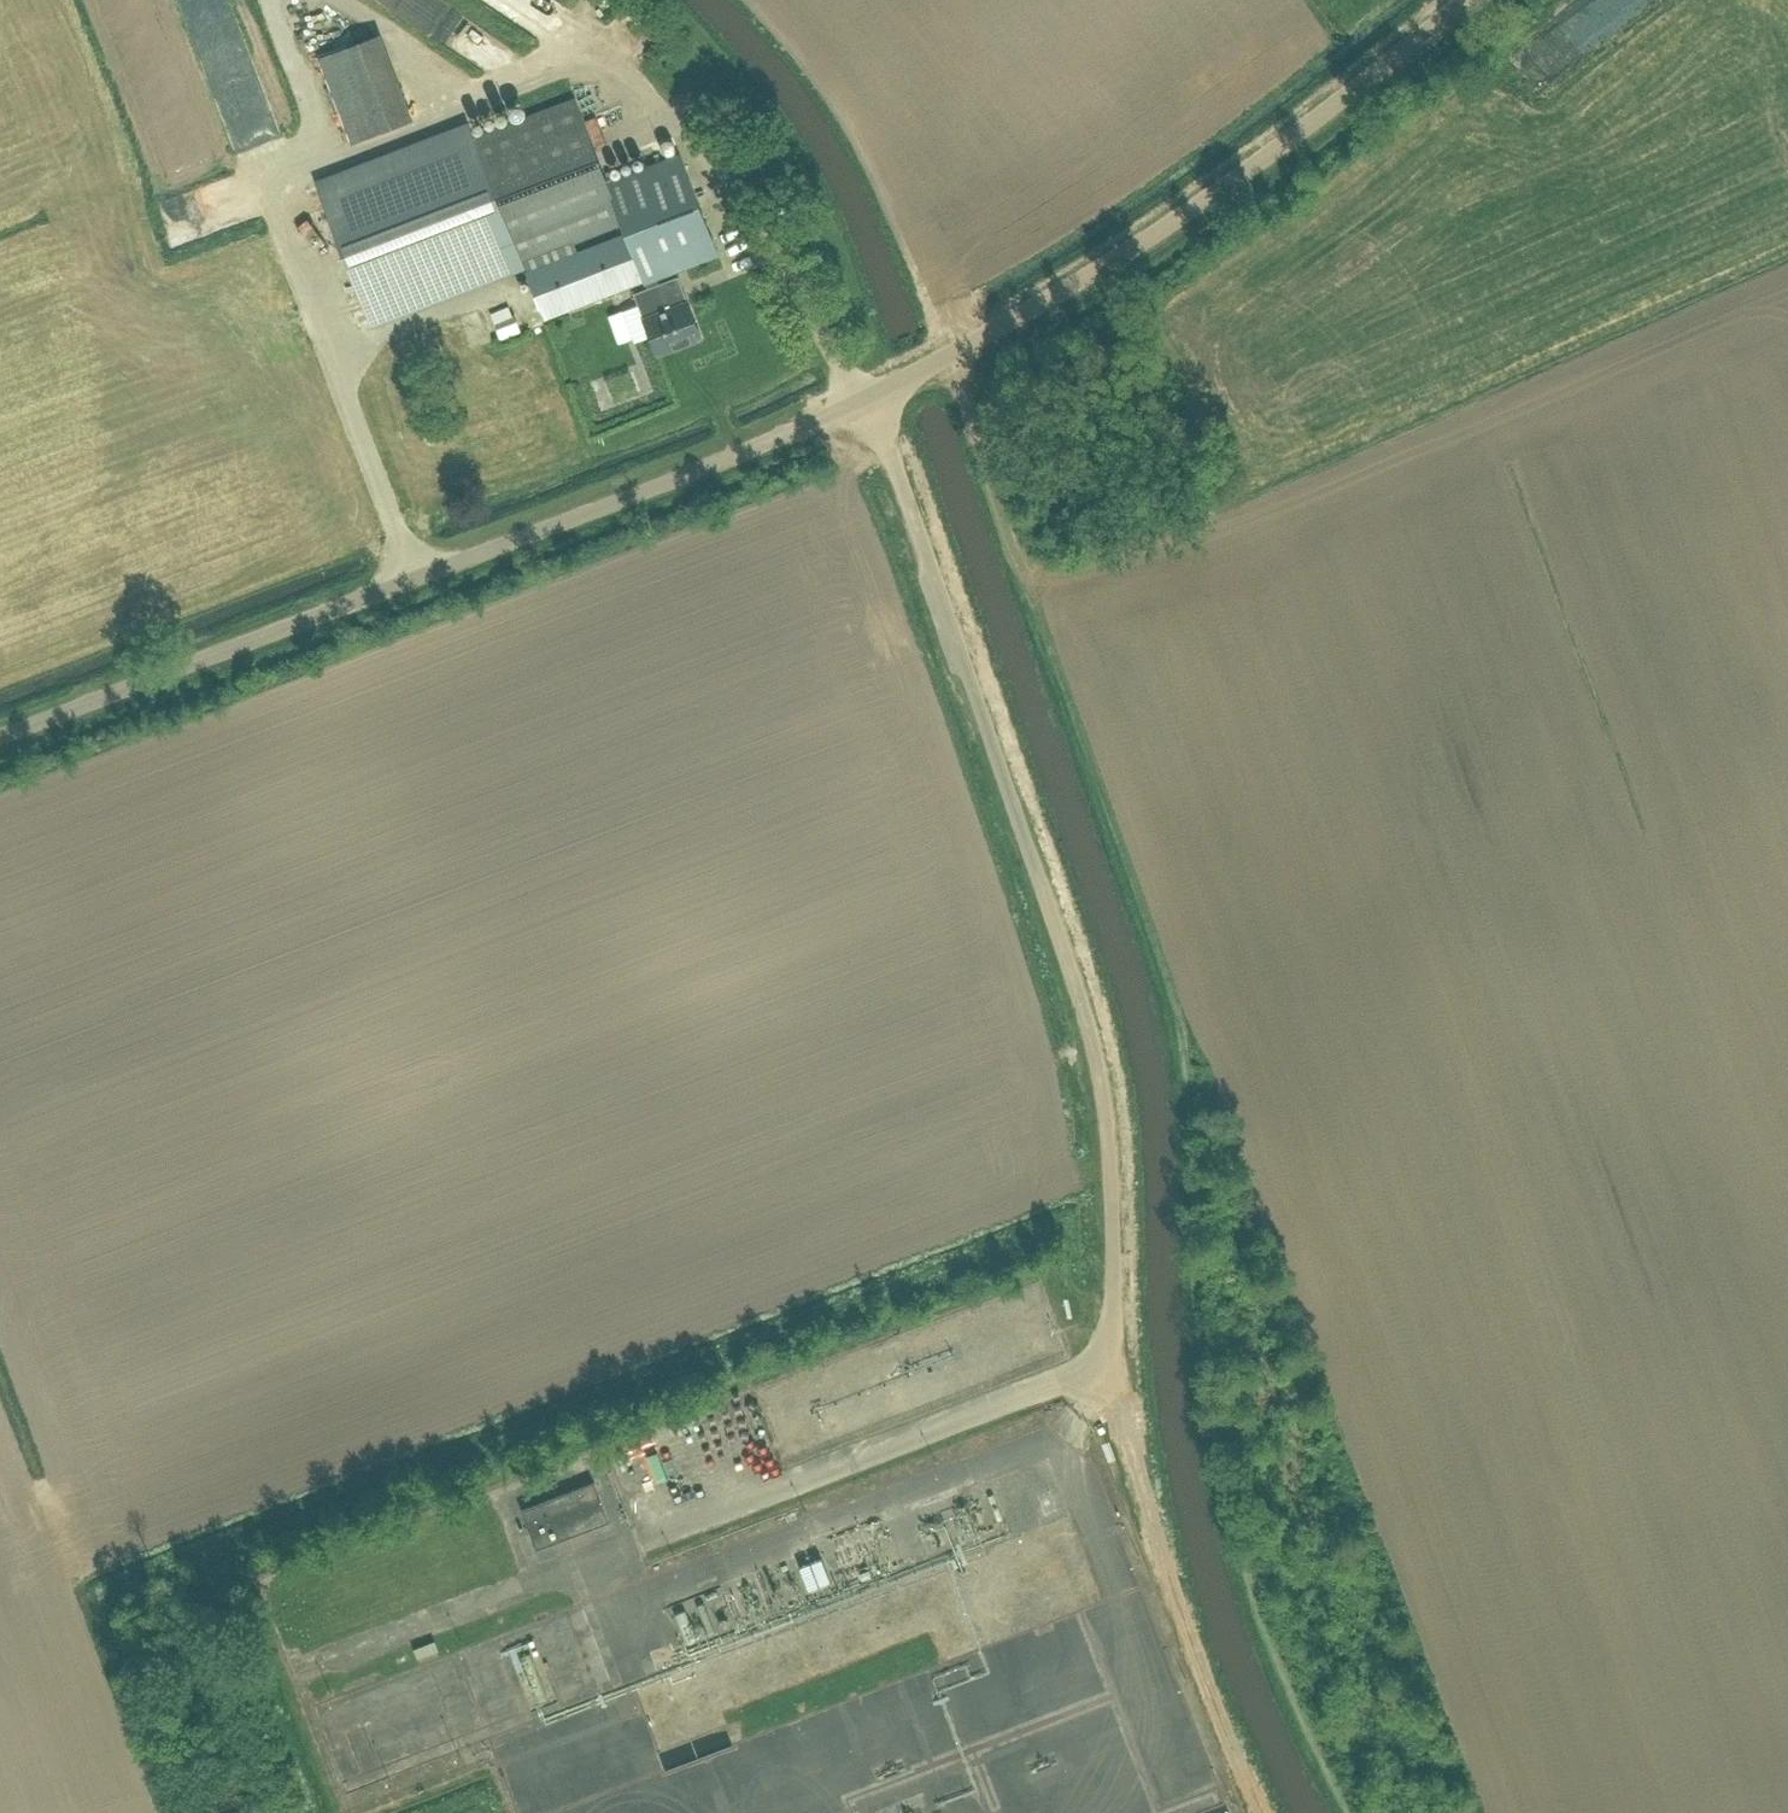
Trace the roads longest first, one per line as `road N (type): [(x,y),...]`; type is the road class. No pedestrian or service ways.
road 1 (unclassified): [(0,735),(807,425),(1109,271),(1457,0)]
road 2 (track): [(1105,1376),(1165,1572),(1266,1812)]
road 3 (track): [(949,354),(1023,564)]
road 4 (track): [(334,0),(478,95)]

